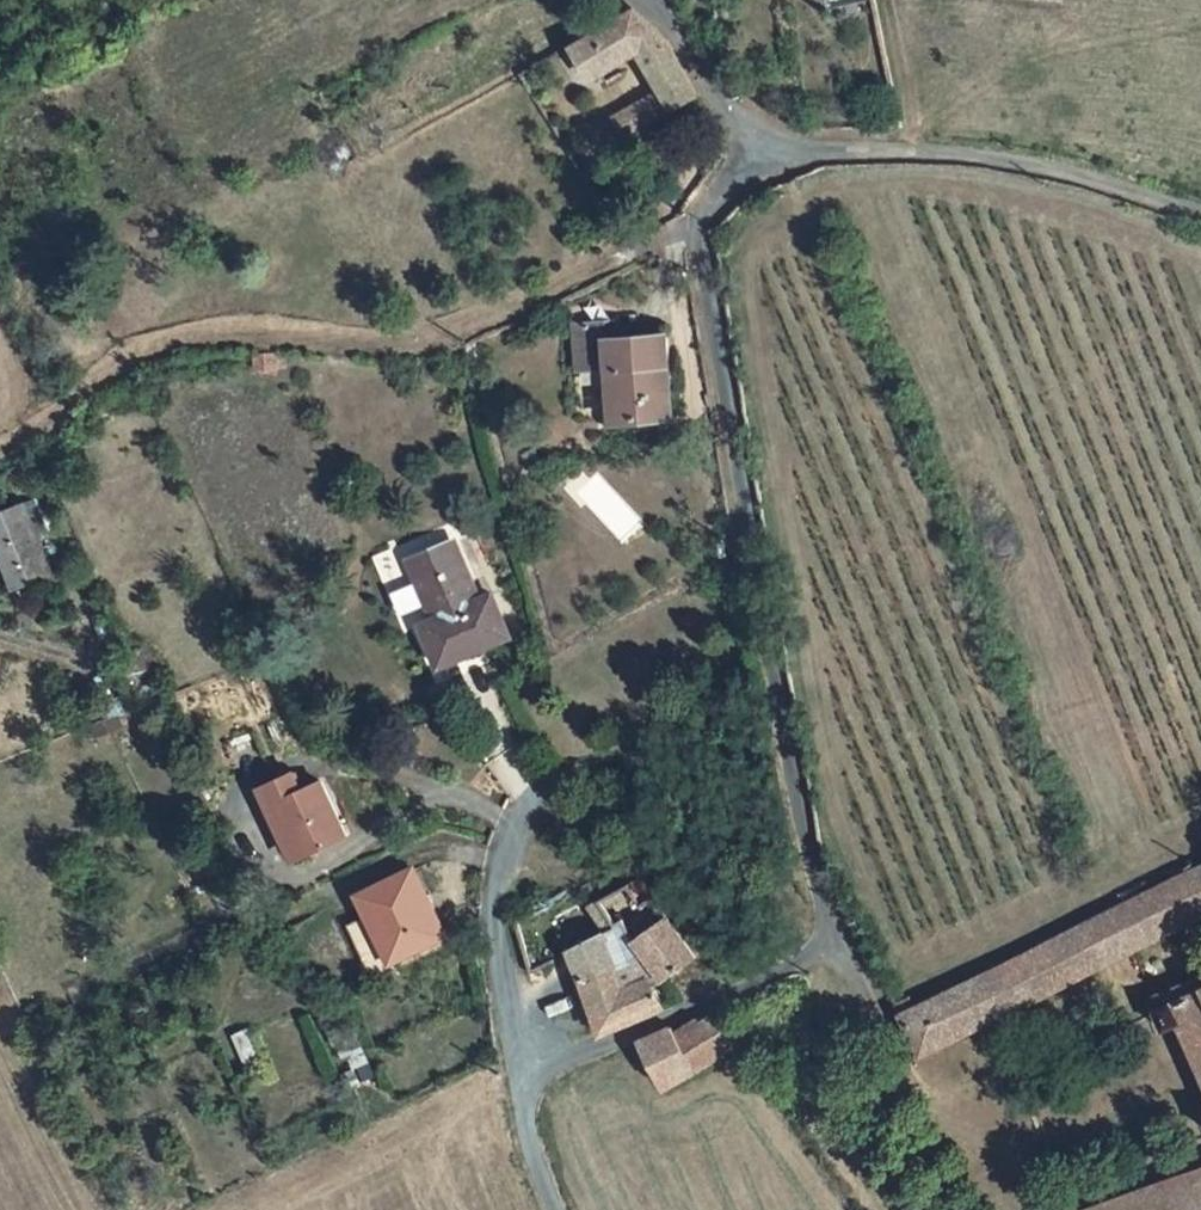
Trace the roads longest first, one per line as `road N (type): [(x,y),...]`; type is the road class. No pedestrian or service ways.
road 1 (residential): [(551,1209),(523,1117),(543,1076),(799,960),(819,942),(822,916),(724,404),(705,261),(709,219),(730,158)]
road 2 (track): [(528,1095),(515,1066),(496,913),(506,847),(545,783),(622,765),(718,794),(819,942),(830,985),(803,1110),(884,1209)]
road 3 (track): [(709,219),(436,335),(382,346),(219,333),(144,360),(0,453)]
road 4 (unclassified): [(730,158),(861,148),(982,153),(1124,181),(1200,209)]
road 5 (residential): [(730,158),(721,117),(696,73),(636,0)]

